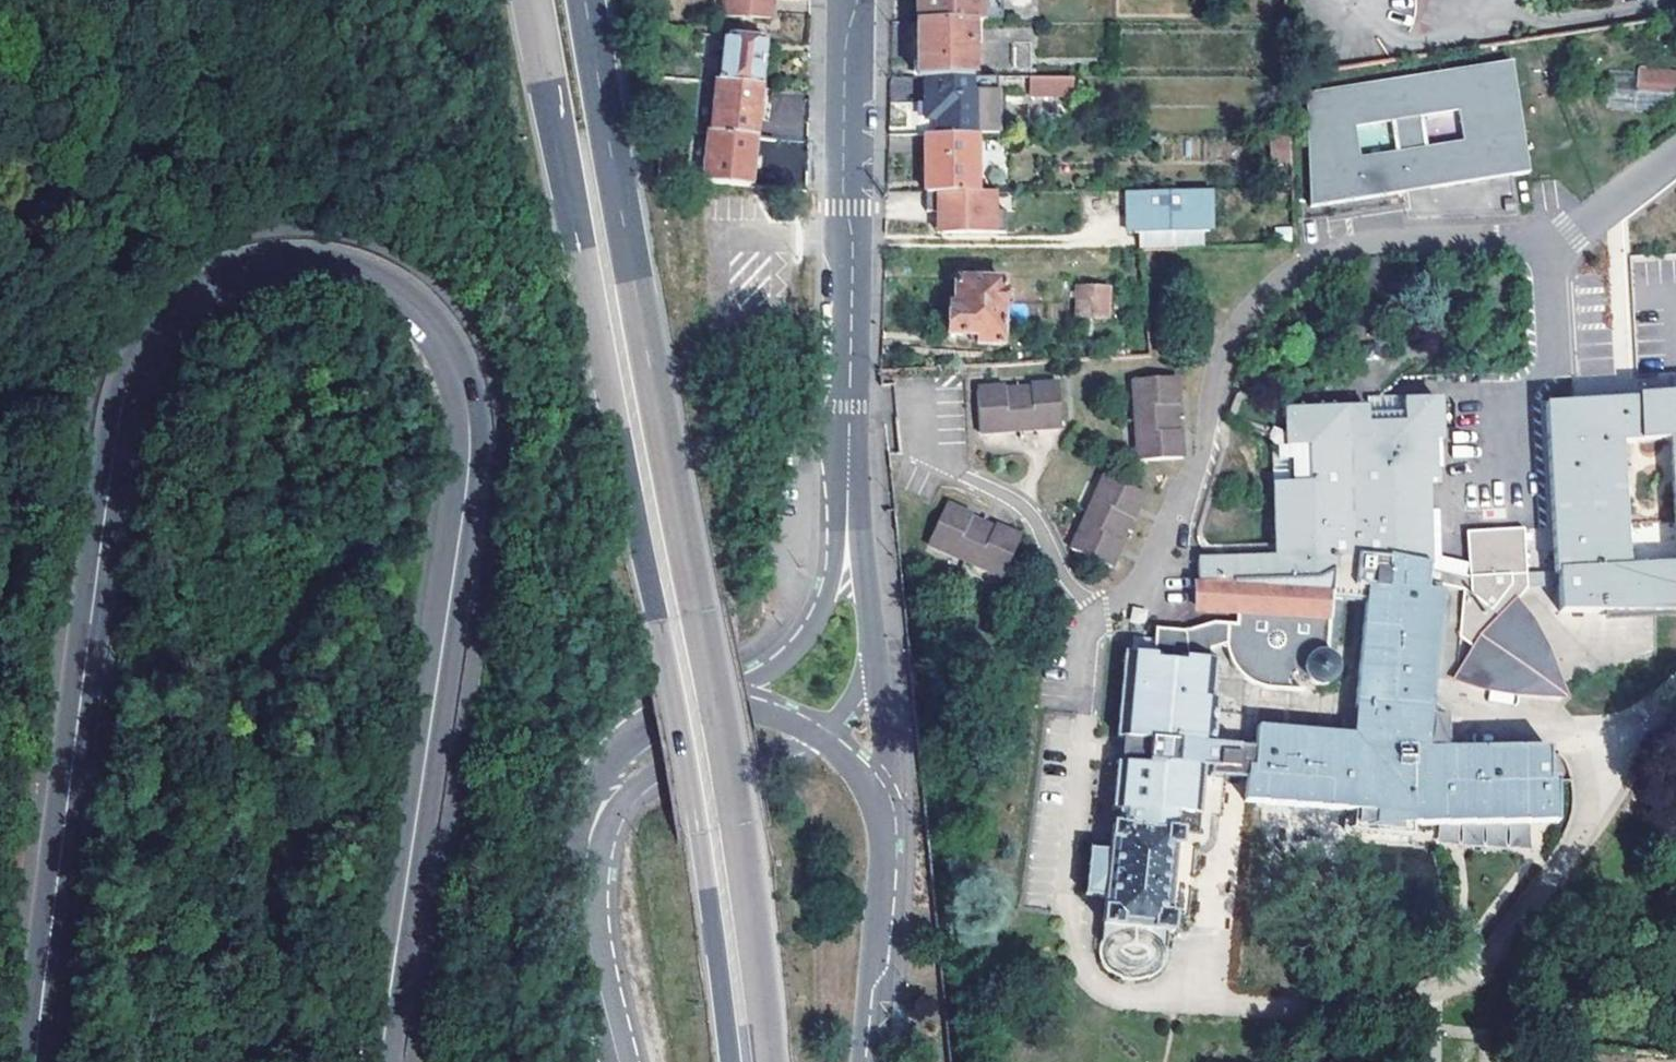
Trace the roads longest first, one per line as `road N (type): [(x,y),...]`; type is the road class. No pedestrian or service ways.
road 1 (tertiary): [(381,1061),(464,517),(469,409),(445,345),(410,305),(360,276),(284,261),(243,267),(190,295),(148,333),(130,375),(42,1061)]
road 2 (motorway): [(533,0),(697,834),(730,1061)]
road 3 (motorway): [(769,1061),(738,827),(589,0)]
road 4 (tertiary): [(847,0),(843,246),(851,401)]
road 5 (tertiary): [(851,401),(833,558),(818,615),(775,664),(675,710)]
road 6 (tertiary): [(586,856),(634,786),(671,764),(710,752),(806,746),(819,737)]
road 7 (tertiary): [(867,1061),(888,862),(879,796)]
road 8 (tertiary): [(874,641),(851,401)]
road 9 (track): [(878,245),(1109,242)]
road 10 (tertiary): [(586,856),(591,947),(619,1061)]
road 11 (tertiary): [(675,710),(645,723),(602,765),(585,815),(586,856)]
road 12 (tertiary): [(879,796),(885,740),(874,641)]
road 13 (tertiary): [(819,737),(735,706),(675,710)]

